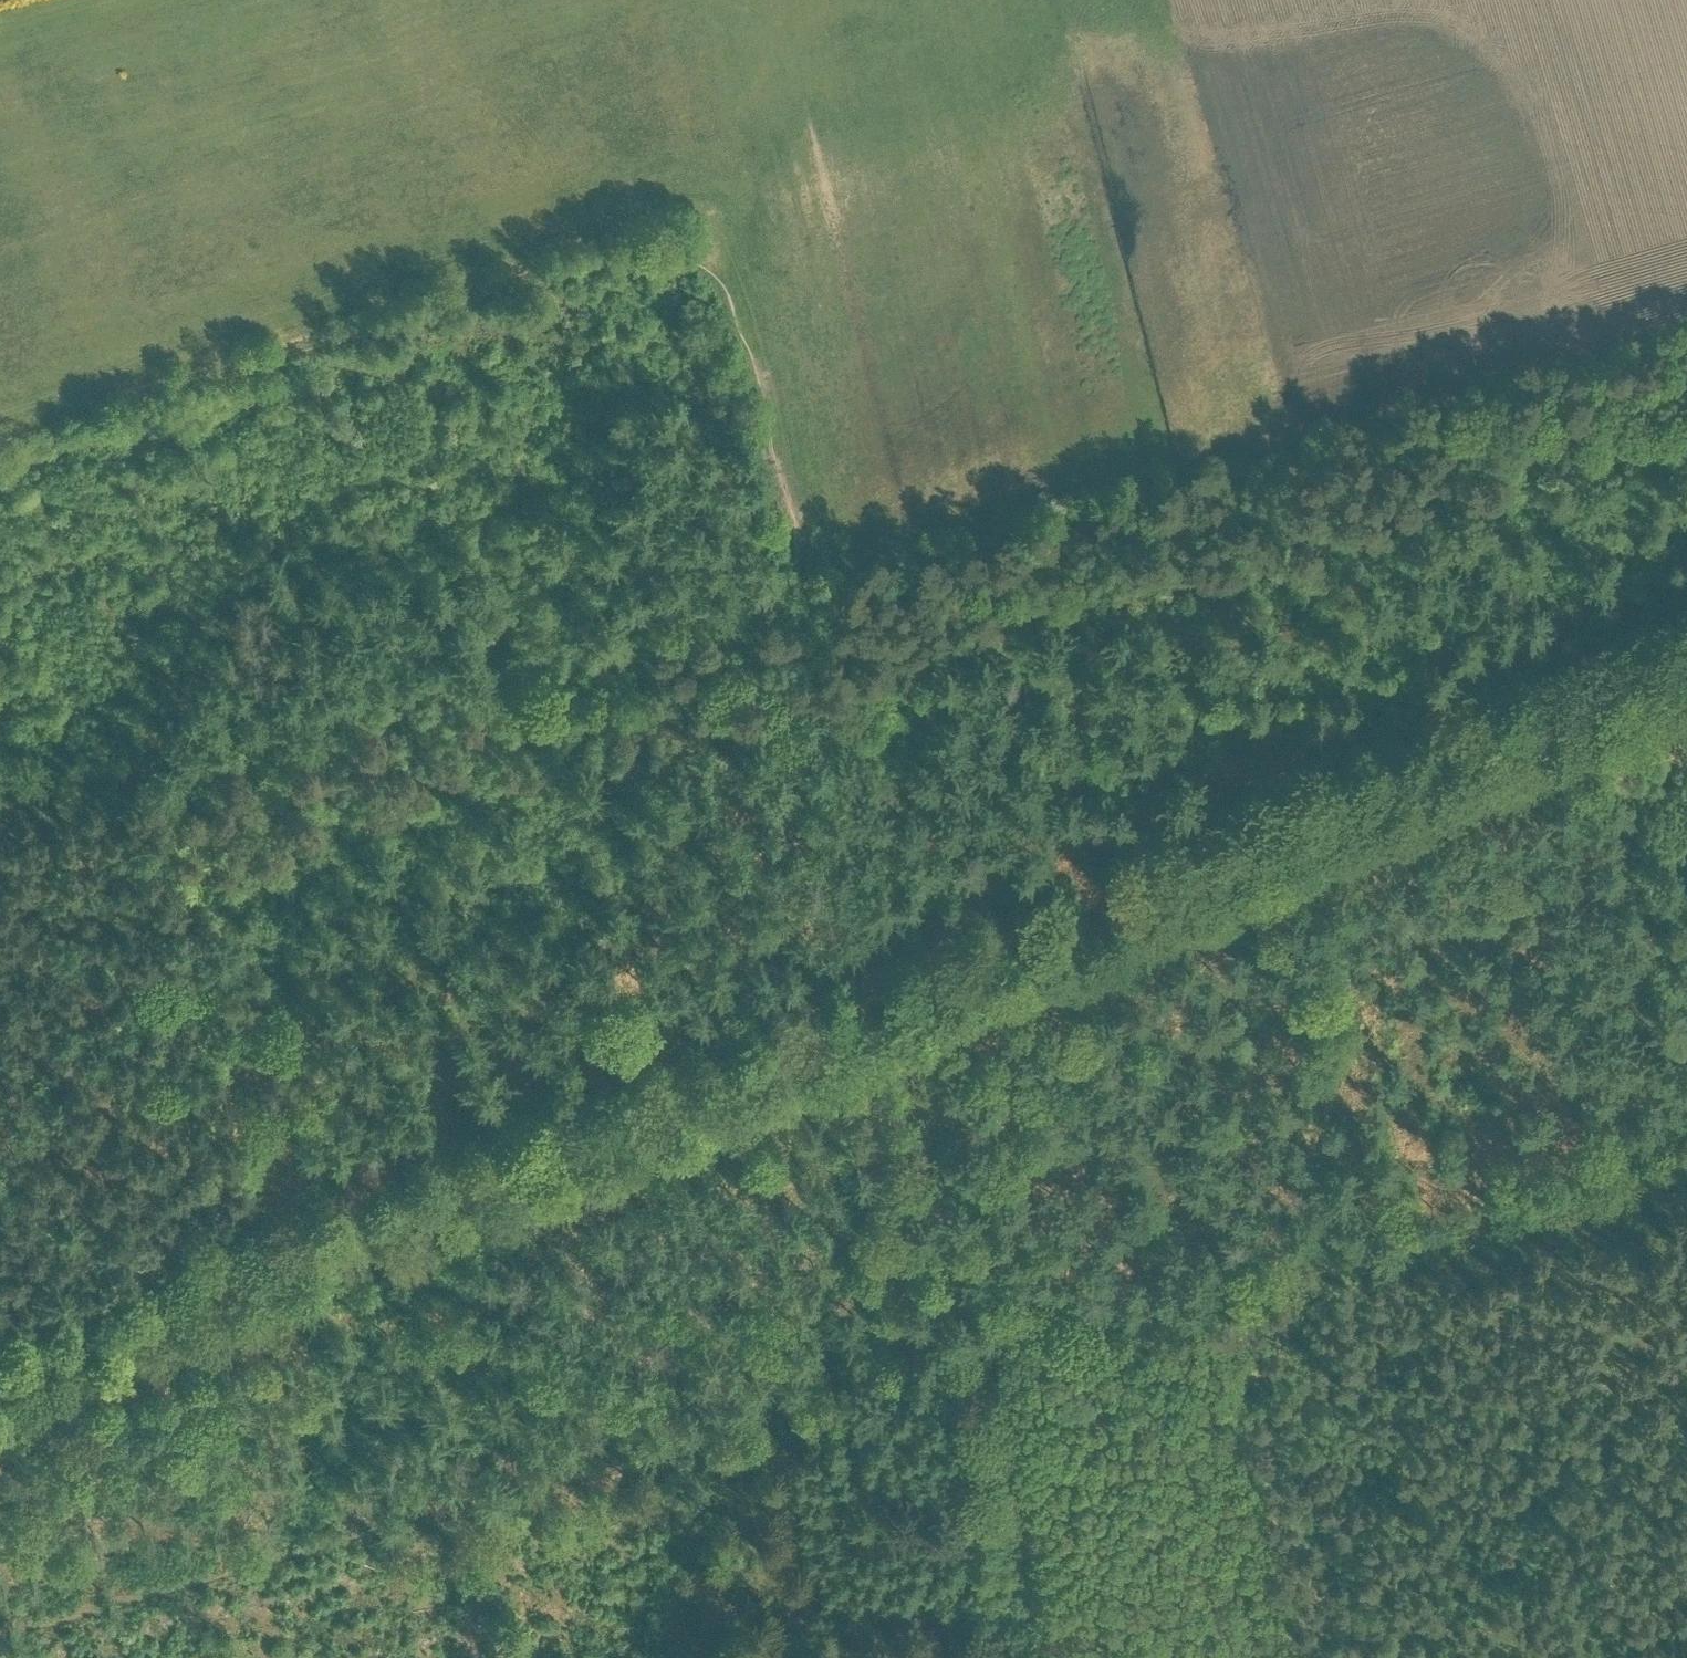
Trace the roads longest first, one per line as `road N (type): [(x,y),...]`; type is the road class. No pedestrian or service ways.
road 1 (track): [(0,1371),(859,1016),(1686,655)]
road 2 (track): [(0,436),(701,240),(854,846)]
road 3 (track): [(988,1396),(0,1644)]
road 4 (track): [(988,1396),(1686,1221)]
road 5 (track): [(854,846),(988,1396)]
road 6 (track): [(988,1396),(1054,1657)]

